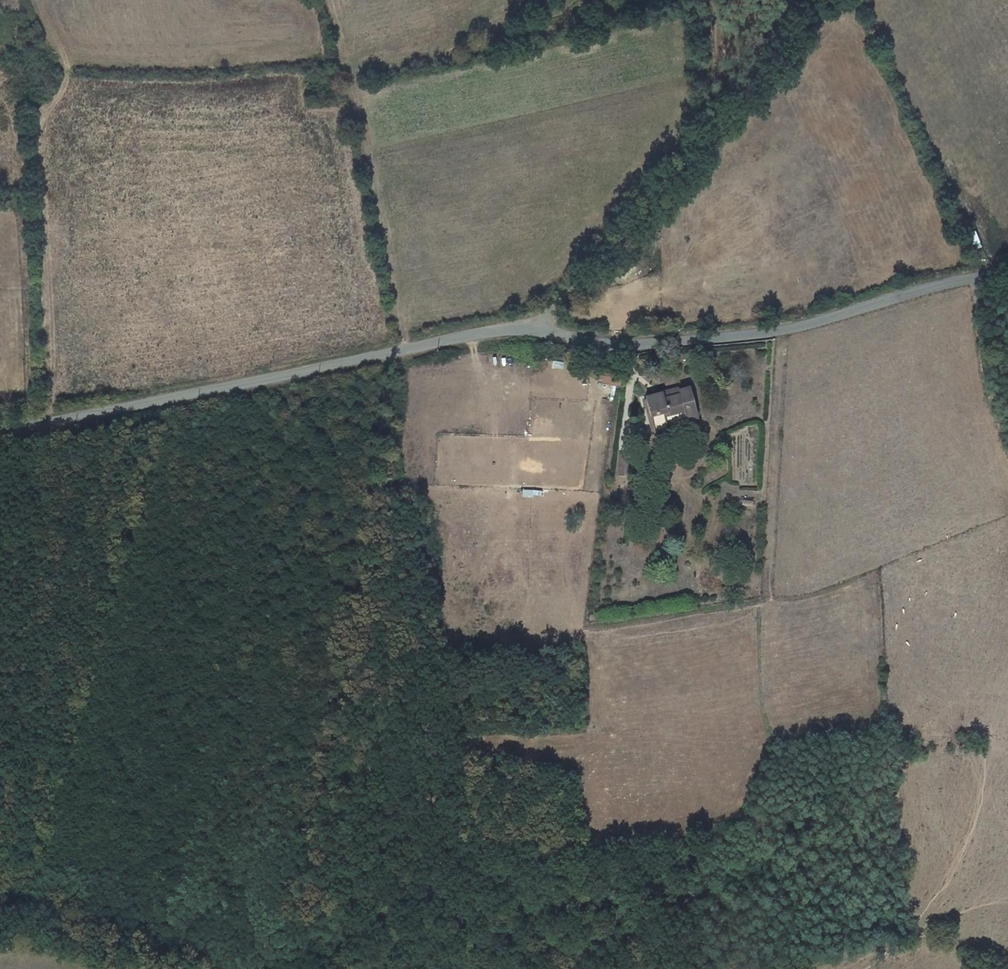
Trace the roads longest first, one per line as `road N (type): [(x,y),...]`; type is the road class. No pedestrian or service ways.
road 1 (unclassified): [(1007,276),(915,291),(780,331),(638,343),(541,327),(501,330),(0,431)]
road 2 (track): [(541,327),(813,0)]

